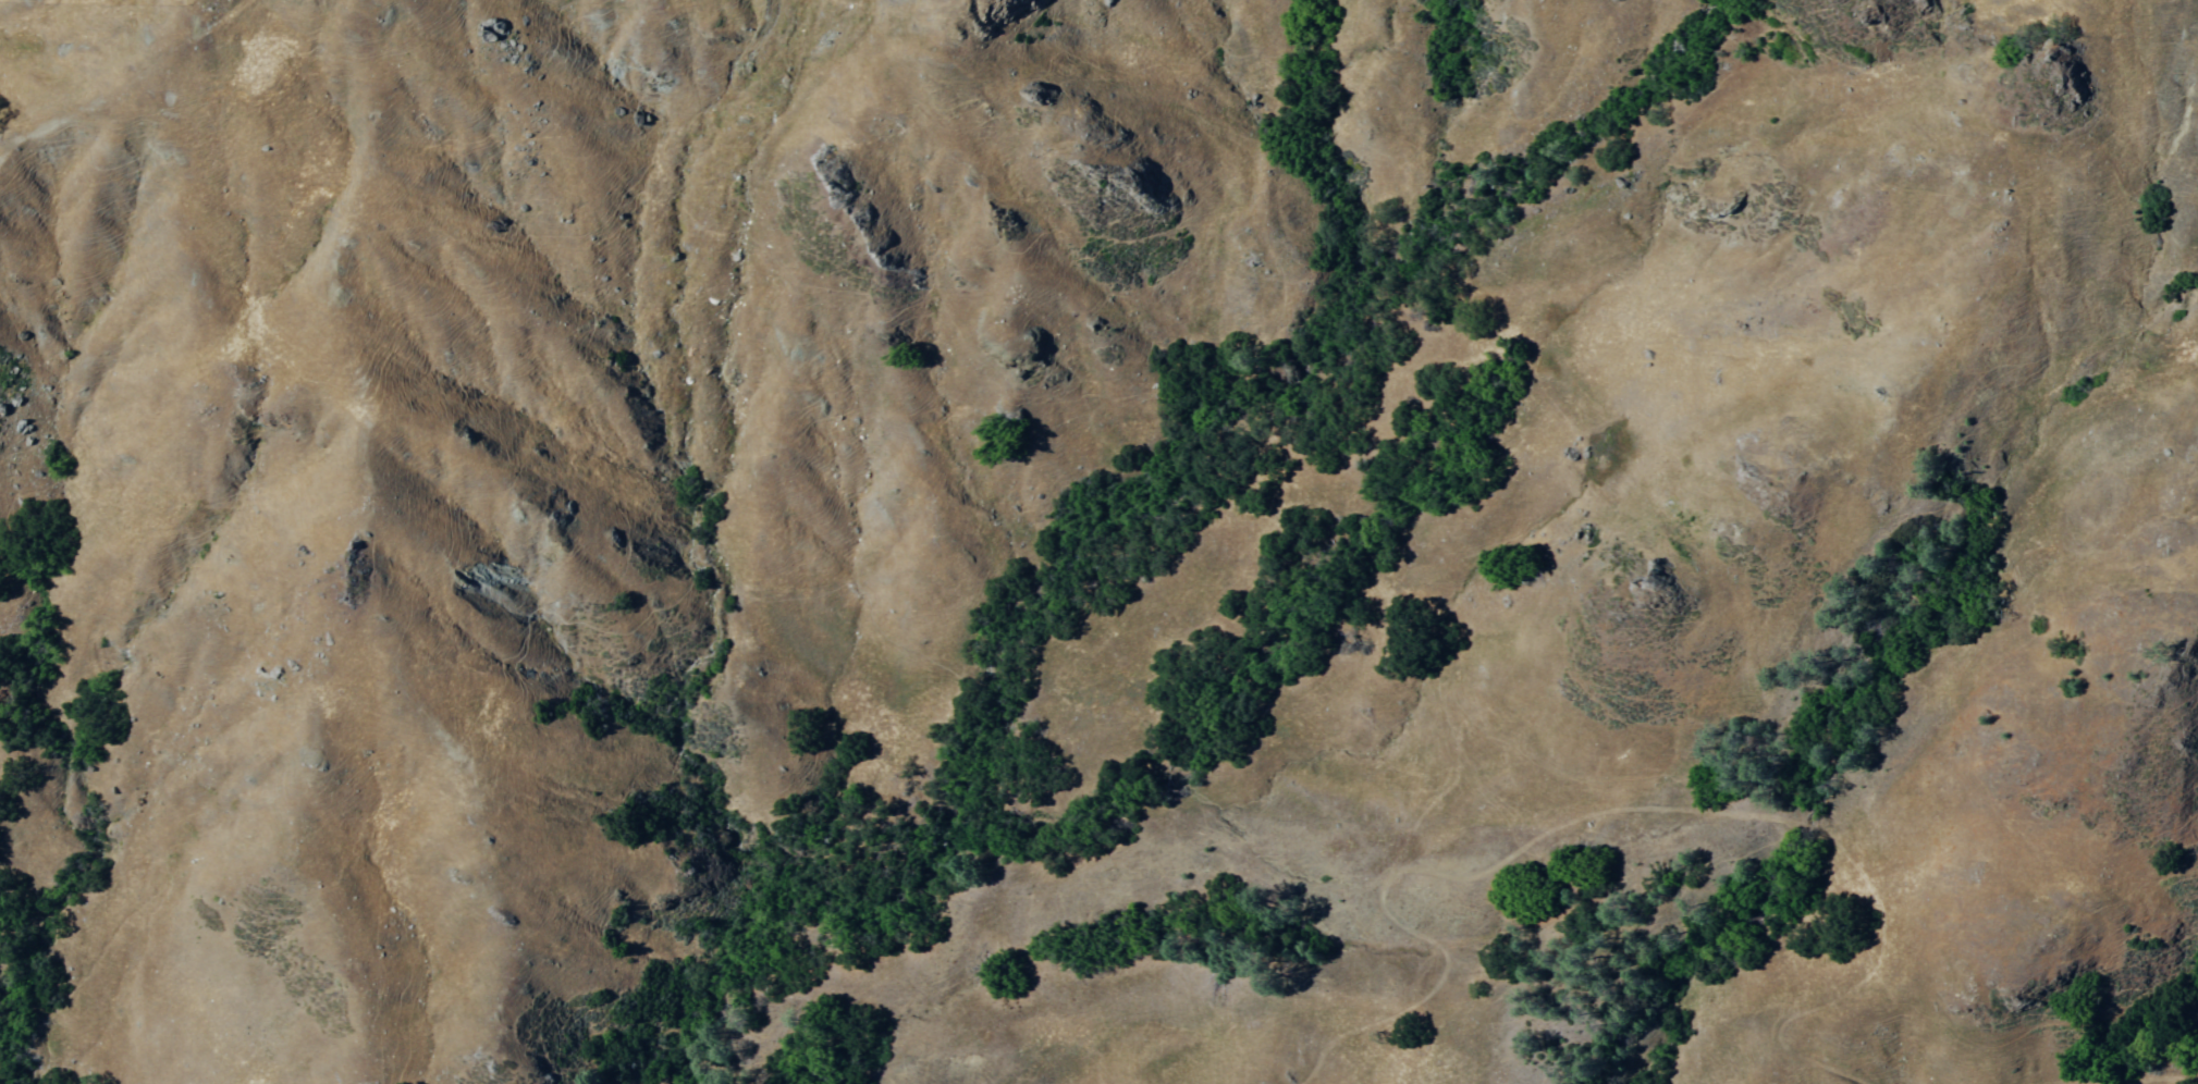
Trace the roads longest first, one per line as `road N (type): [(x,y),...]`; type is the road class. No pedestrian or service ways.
road 1 (track): [(0,169),(17,144),(143,78),(250,0)]

